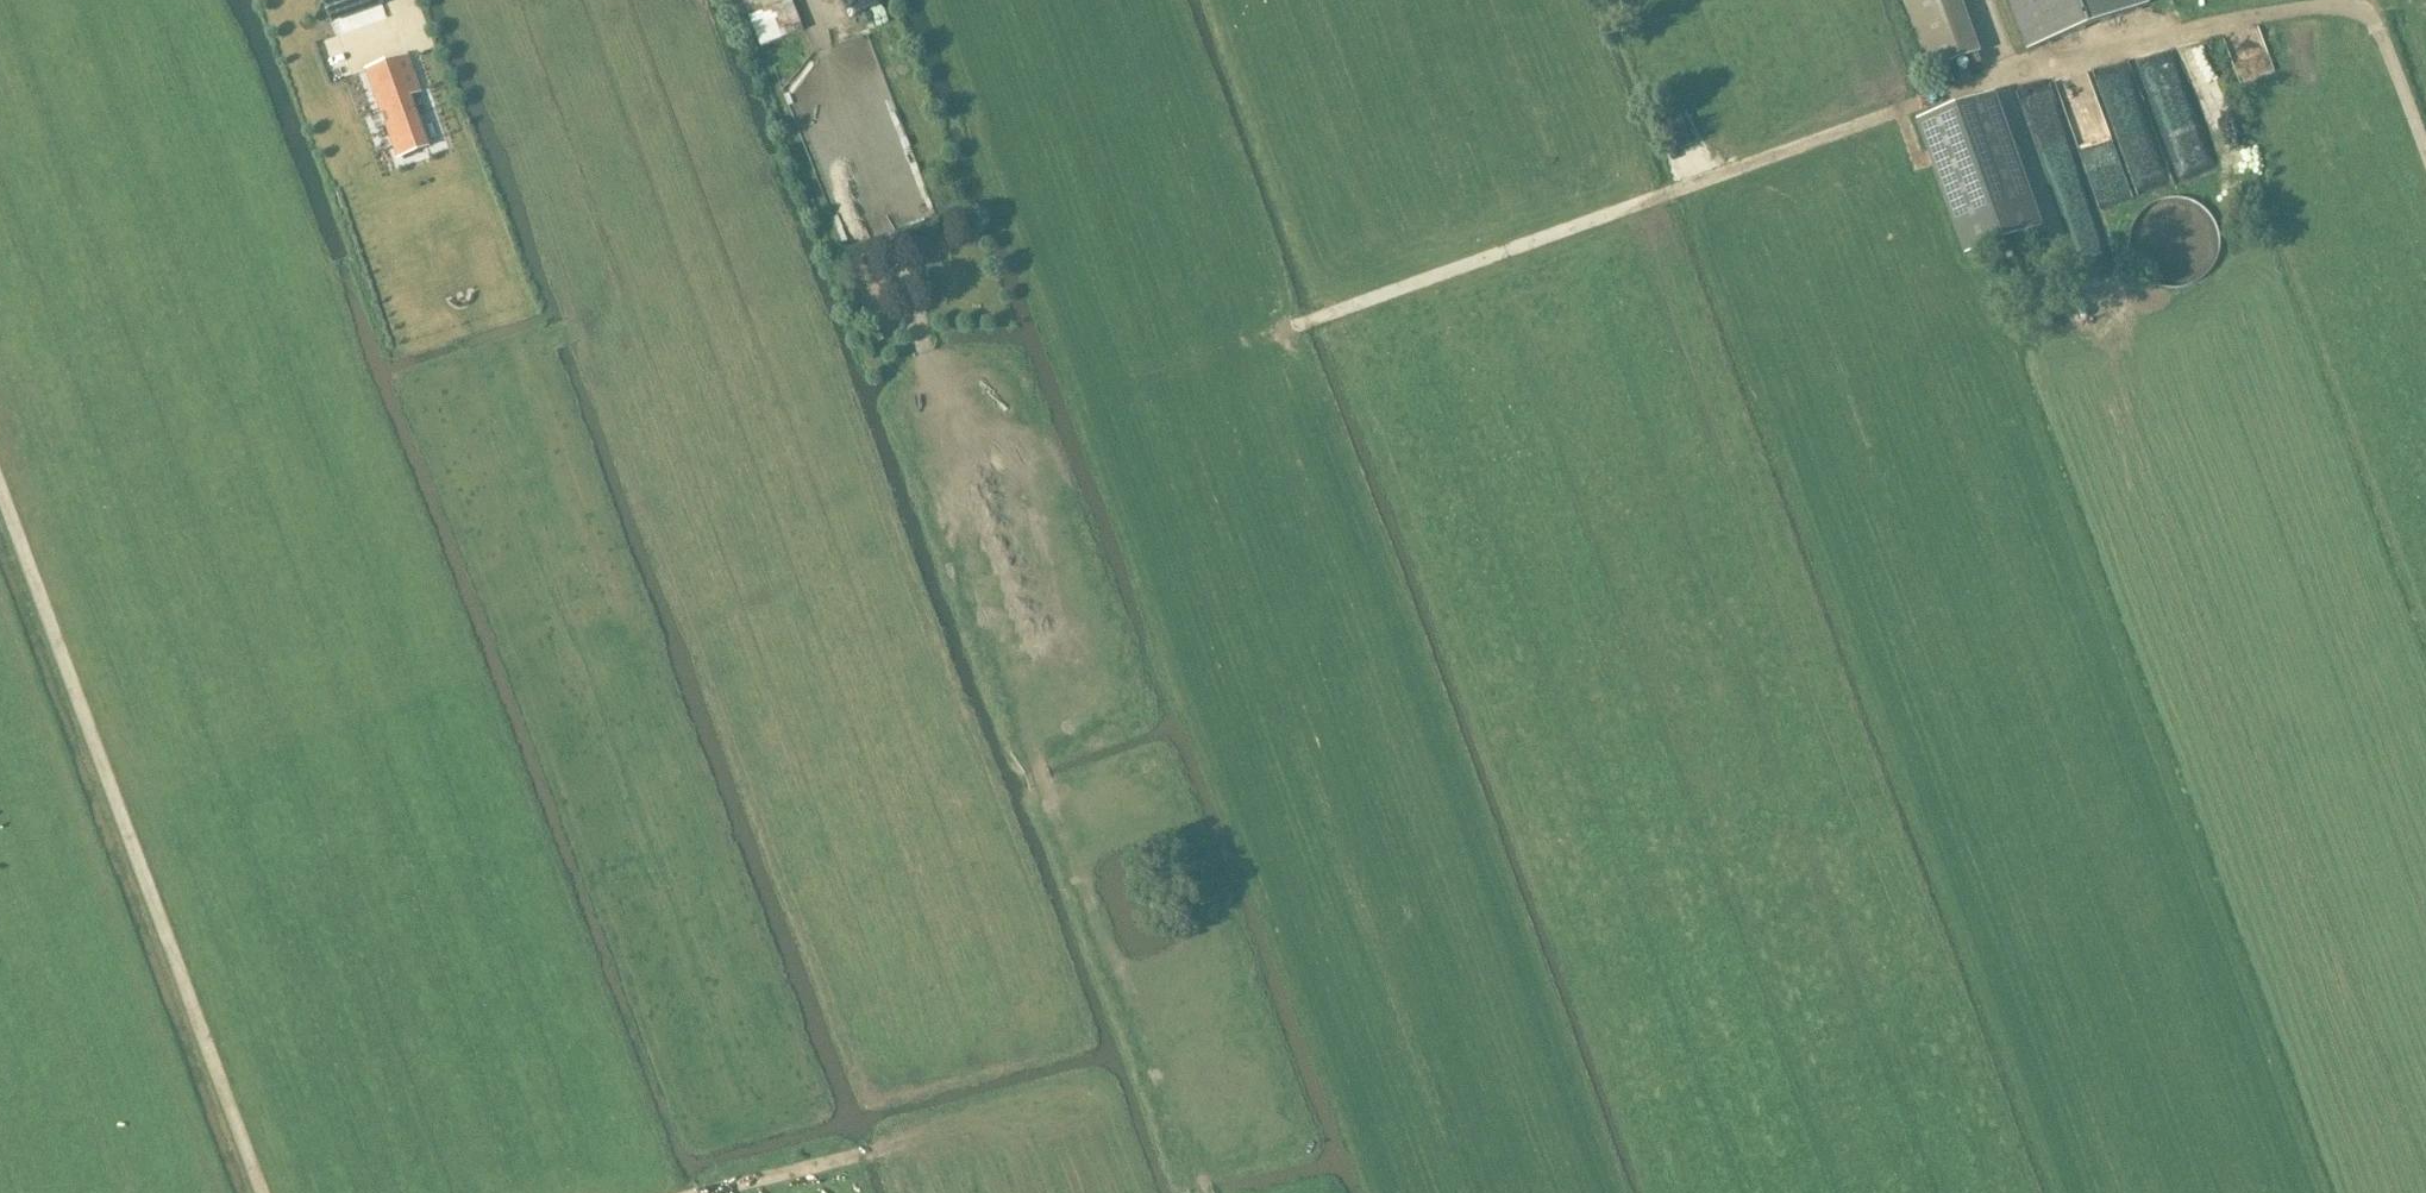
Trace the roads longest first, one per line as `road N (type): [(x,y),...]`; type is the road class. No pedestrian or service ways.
road 1 (track): [(281,1192),(0,453)]
road 2 (track): [(2008,76),(1304,312)]
road 3 (track): [(2301,0),(2008,76),(1978,0)]
road 4 (track): [(881,1134),(660,1192)]
road 5 (track): [(2425,93),(2403,31),(2345,0)]

